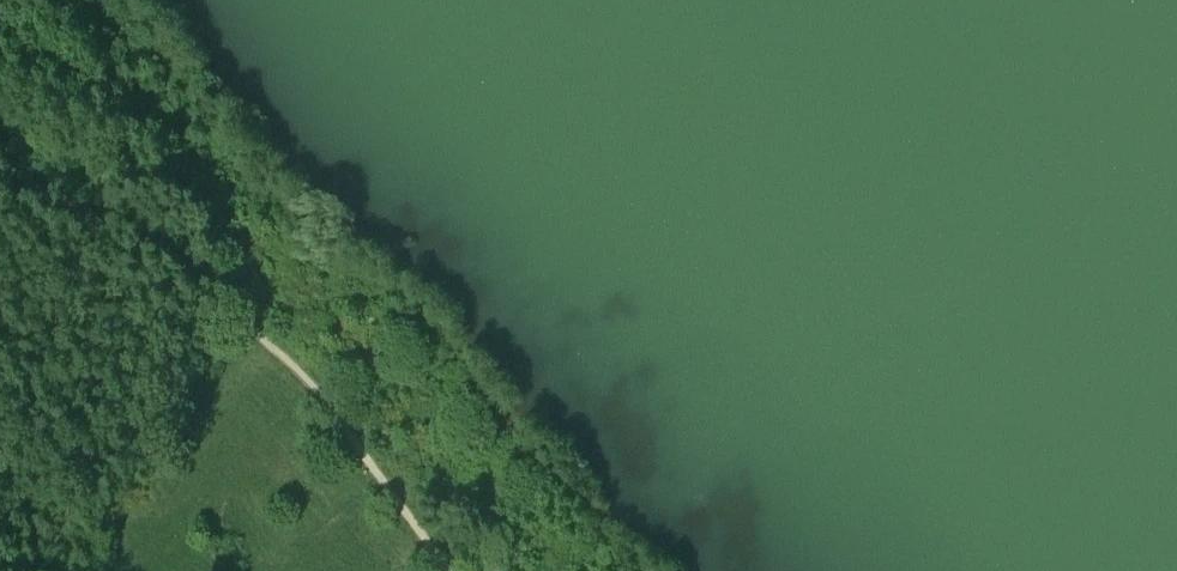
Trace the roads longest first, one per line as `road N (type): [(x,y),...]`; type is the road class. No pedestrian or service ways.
road 1 (track): [(449,570),(382,478),(186,245),(0,134)]

